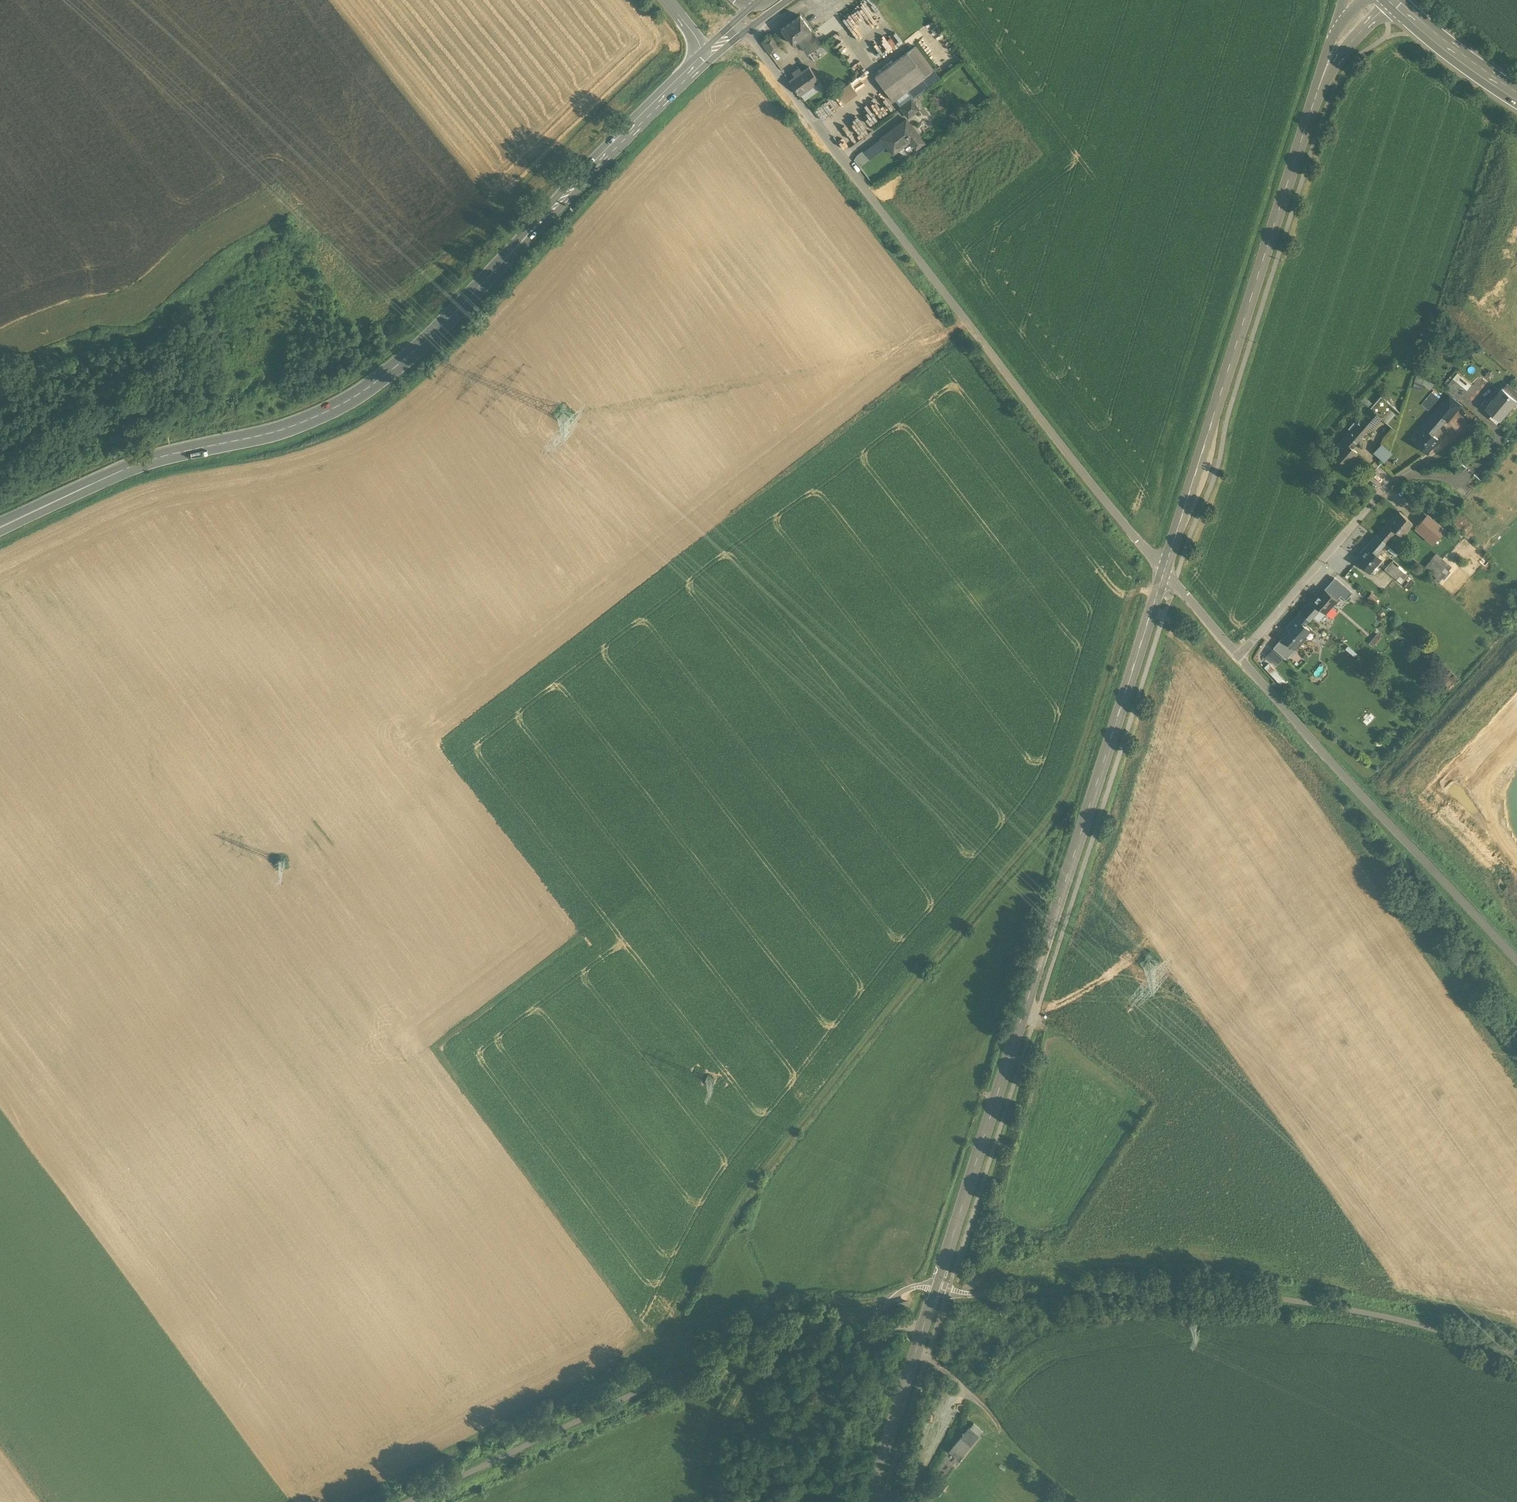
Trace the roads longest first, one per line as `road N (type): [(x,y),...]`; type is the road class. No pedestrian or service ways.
road 1 (tertiary): [(1163,573),(870,1501)]
road 2 (primary): [(0,529),(166,458),(312,423),(377,387),(436,338),(701,61)]
road 3 (unclassified): [(742,26),(1163,573)]
road 4 (tertiary): [(1323,74),(1163,573)]
road 5 (unclassified): [(1238,657),(1516,962)]
road 6 (track): [(719,1501),(718,1446),(756,1375),(787,1353),(841,1337),(928,1325)]
road 7 (residential): [(1238,657),(1385,488),(1381,475)]
road 8 (primary): [(1392,0),(1516,95)]

